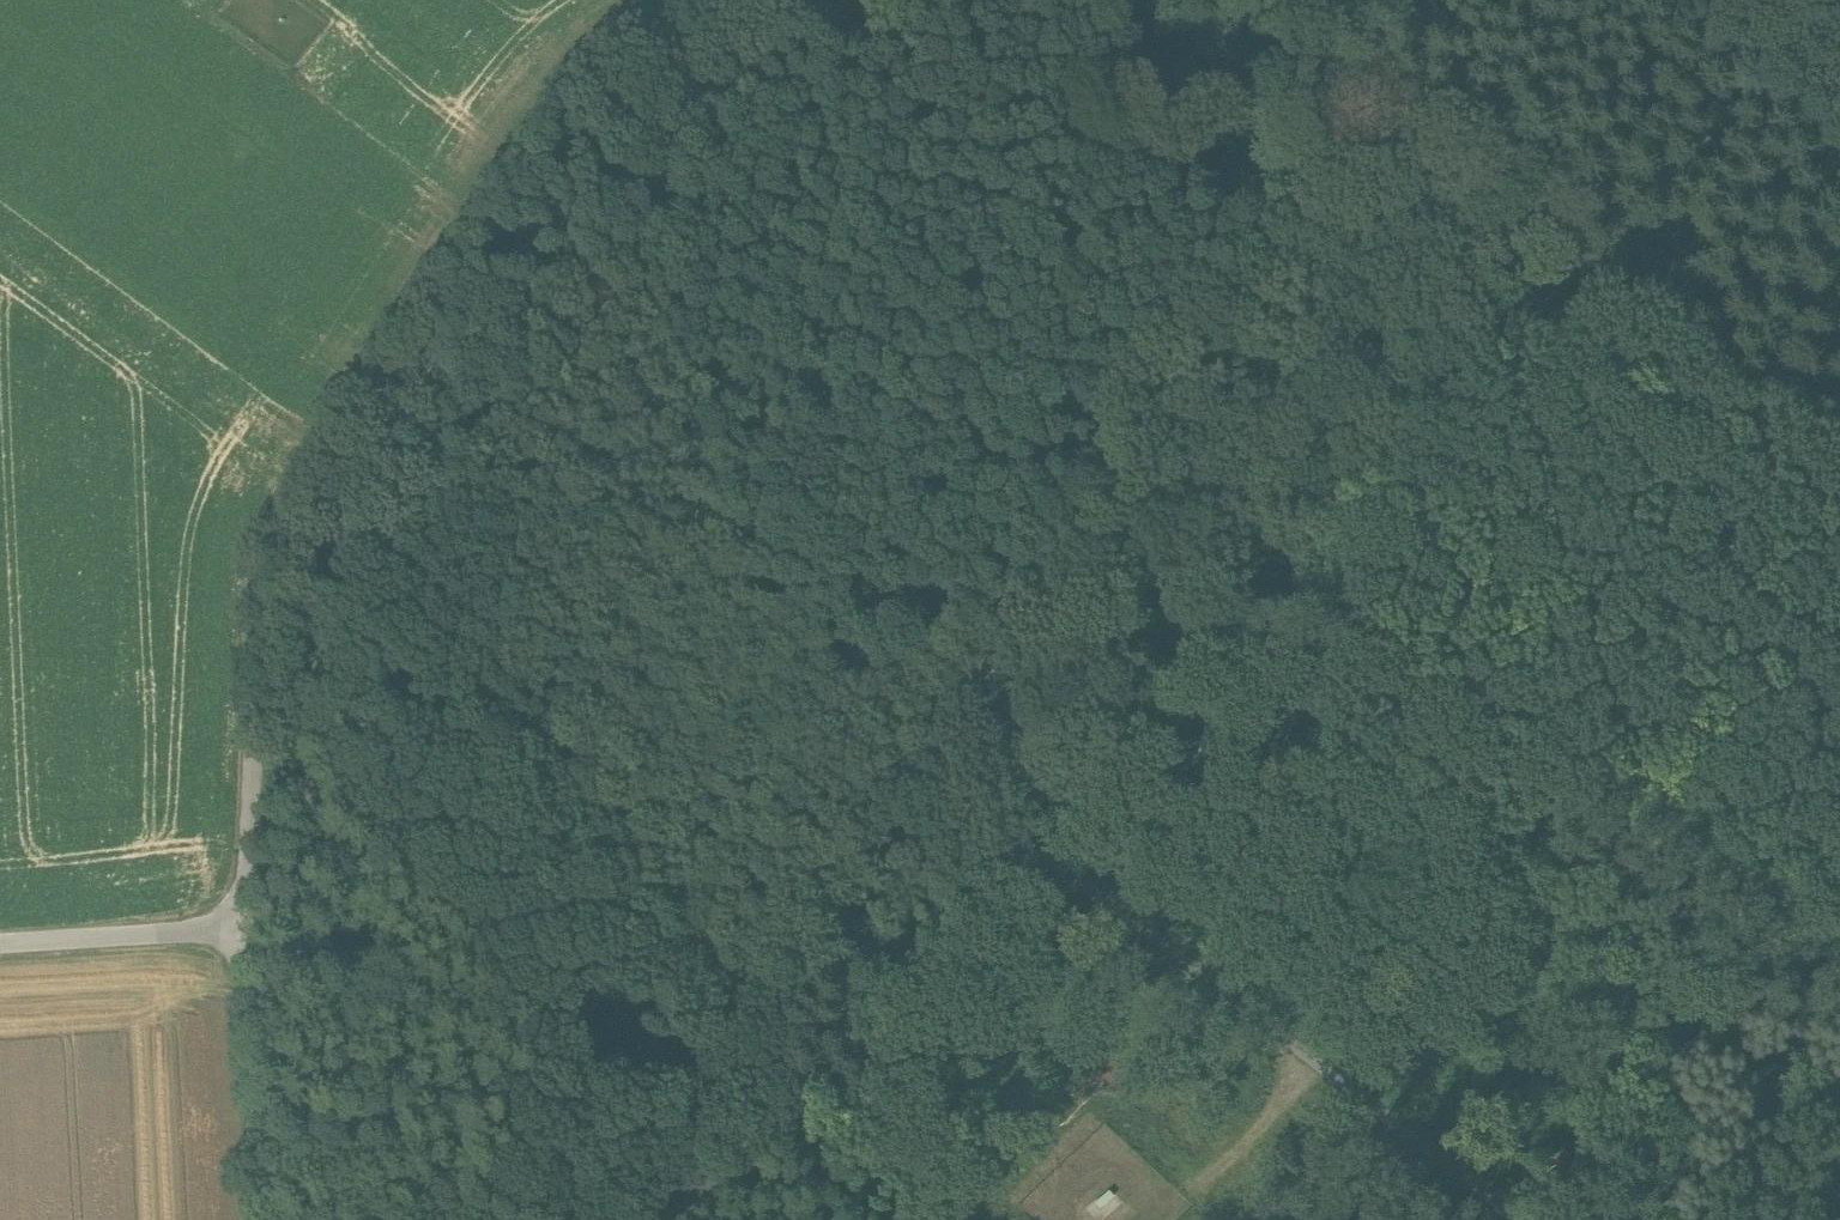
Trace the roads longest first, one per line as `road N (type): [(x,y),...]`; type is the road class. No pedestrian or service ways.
road 1 (unclassified): [(0,943),(237,929),(263,562),(291,499),(640,63),(779,0)]
road 2 (track): [(1839,477),(1570,276),(1031,851)]
road 3 (track): [(1031,851),(1064,866),(1518,1219)]
road 4 (track): [(673,1219),(1031,851)]
road 5 (track): [(1743,0),(1629,153),(1570,276)]
road 6 (track): [(237,929),(257,1219)]
road 7 (track): [(1712,37),(1839,142)]

